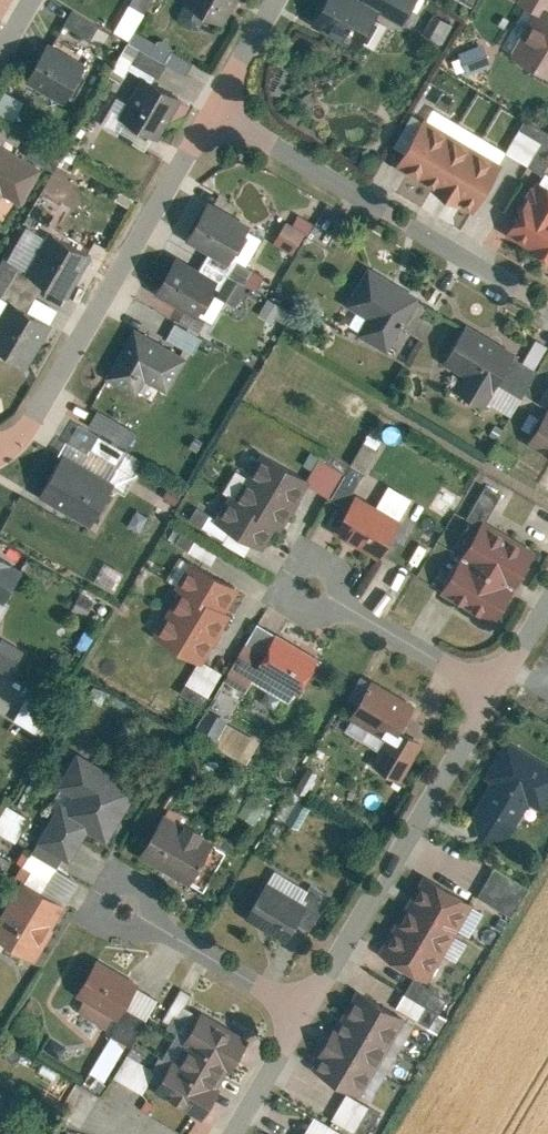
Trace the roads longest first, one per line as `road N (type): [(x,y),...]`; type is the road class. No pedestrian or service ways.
road 1 (residential): [(547,311),(200,99)]
road 2 (residential): [(0,442),(30,420),(200,99)]
road 3 (residential): [(289,1008),(346,927),(480,691)]
road 4 (residential): [(100,896),(289,1008)]
road 5 (residential): [(295,590),(480,691)]
road 6 (residential): [(219,1133),(289,1008)]
road 7 (residential): [(480,691),(547,573)]

